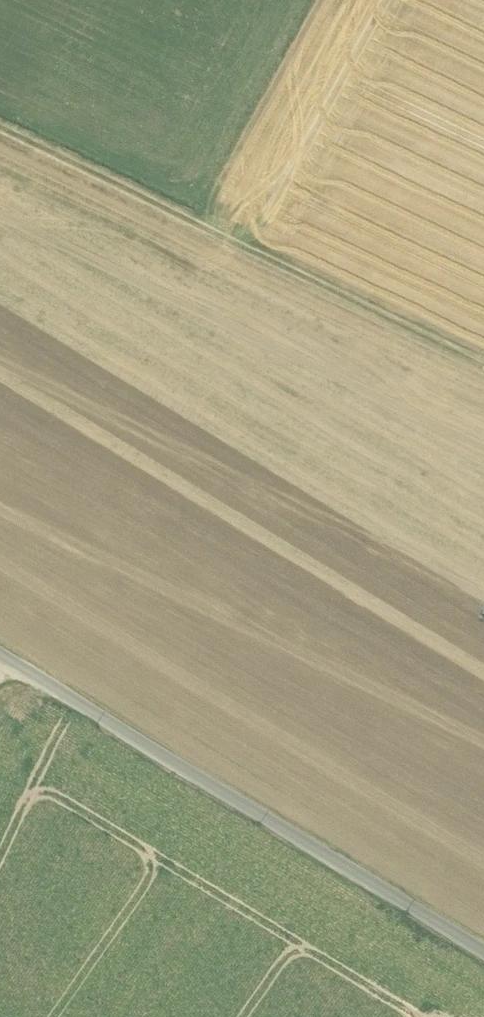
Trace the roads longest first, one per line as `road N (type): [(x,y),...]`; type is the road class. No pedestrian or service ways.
road 1 (unclassified): [(483,949),(0,653)]

